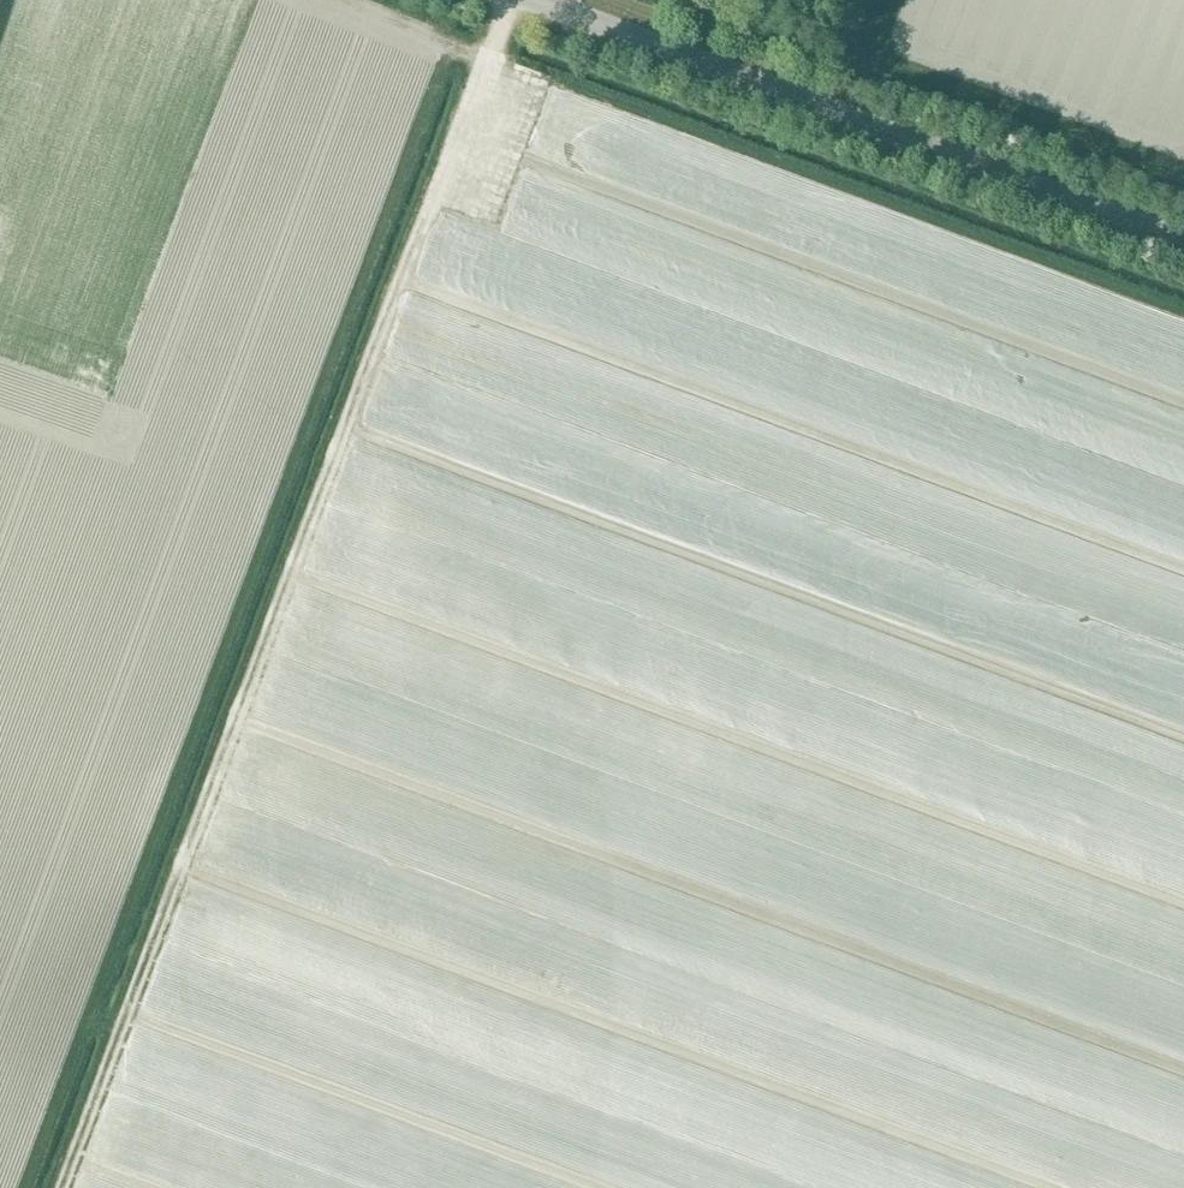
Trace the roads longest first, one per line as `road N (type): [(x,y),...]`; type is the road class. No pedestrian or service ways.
road 1 (unclassified): [(1183,245),(527,0)]

